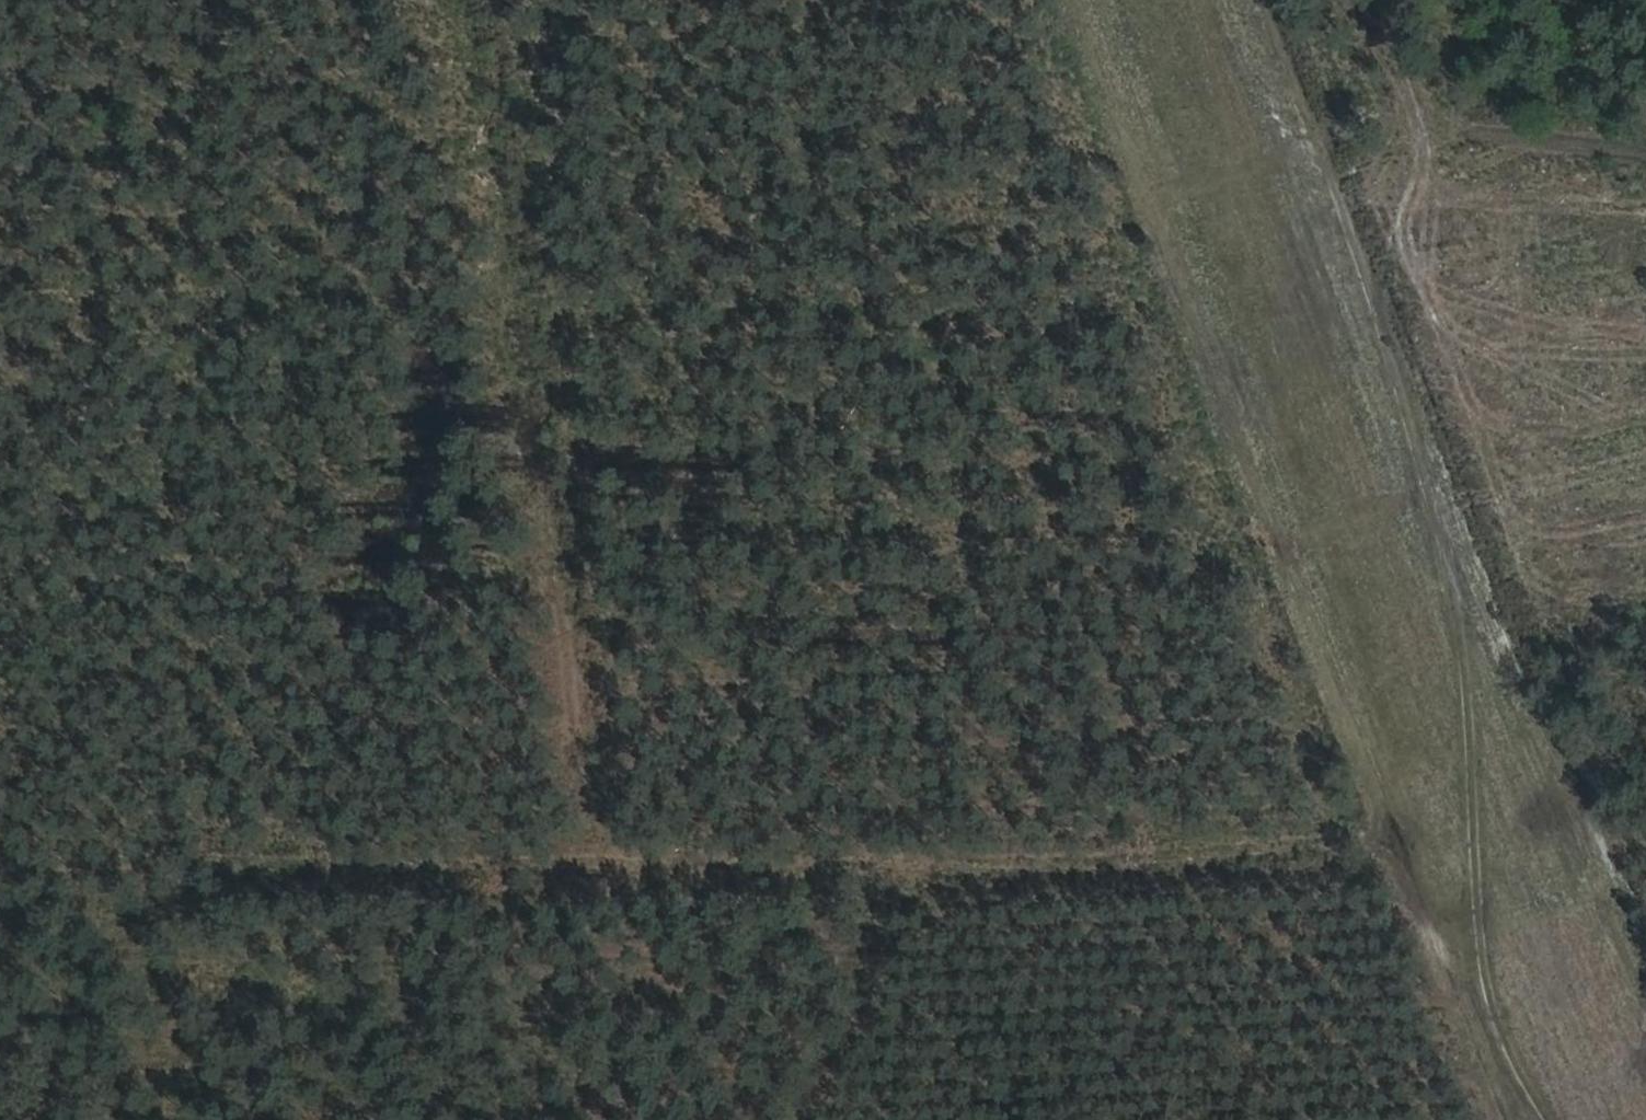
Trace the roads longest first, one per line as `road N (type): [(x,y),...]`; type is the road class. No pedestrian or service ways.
road 1 (track): [(1186,0),(1630,1119)]

